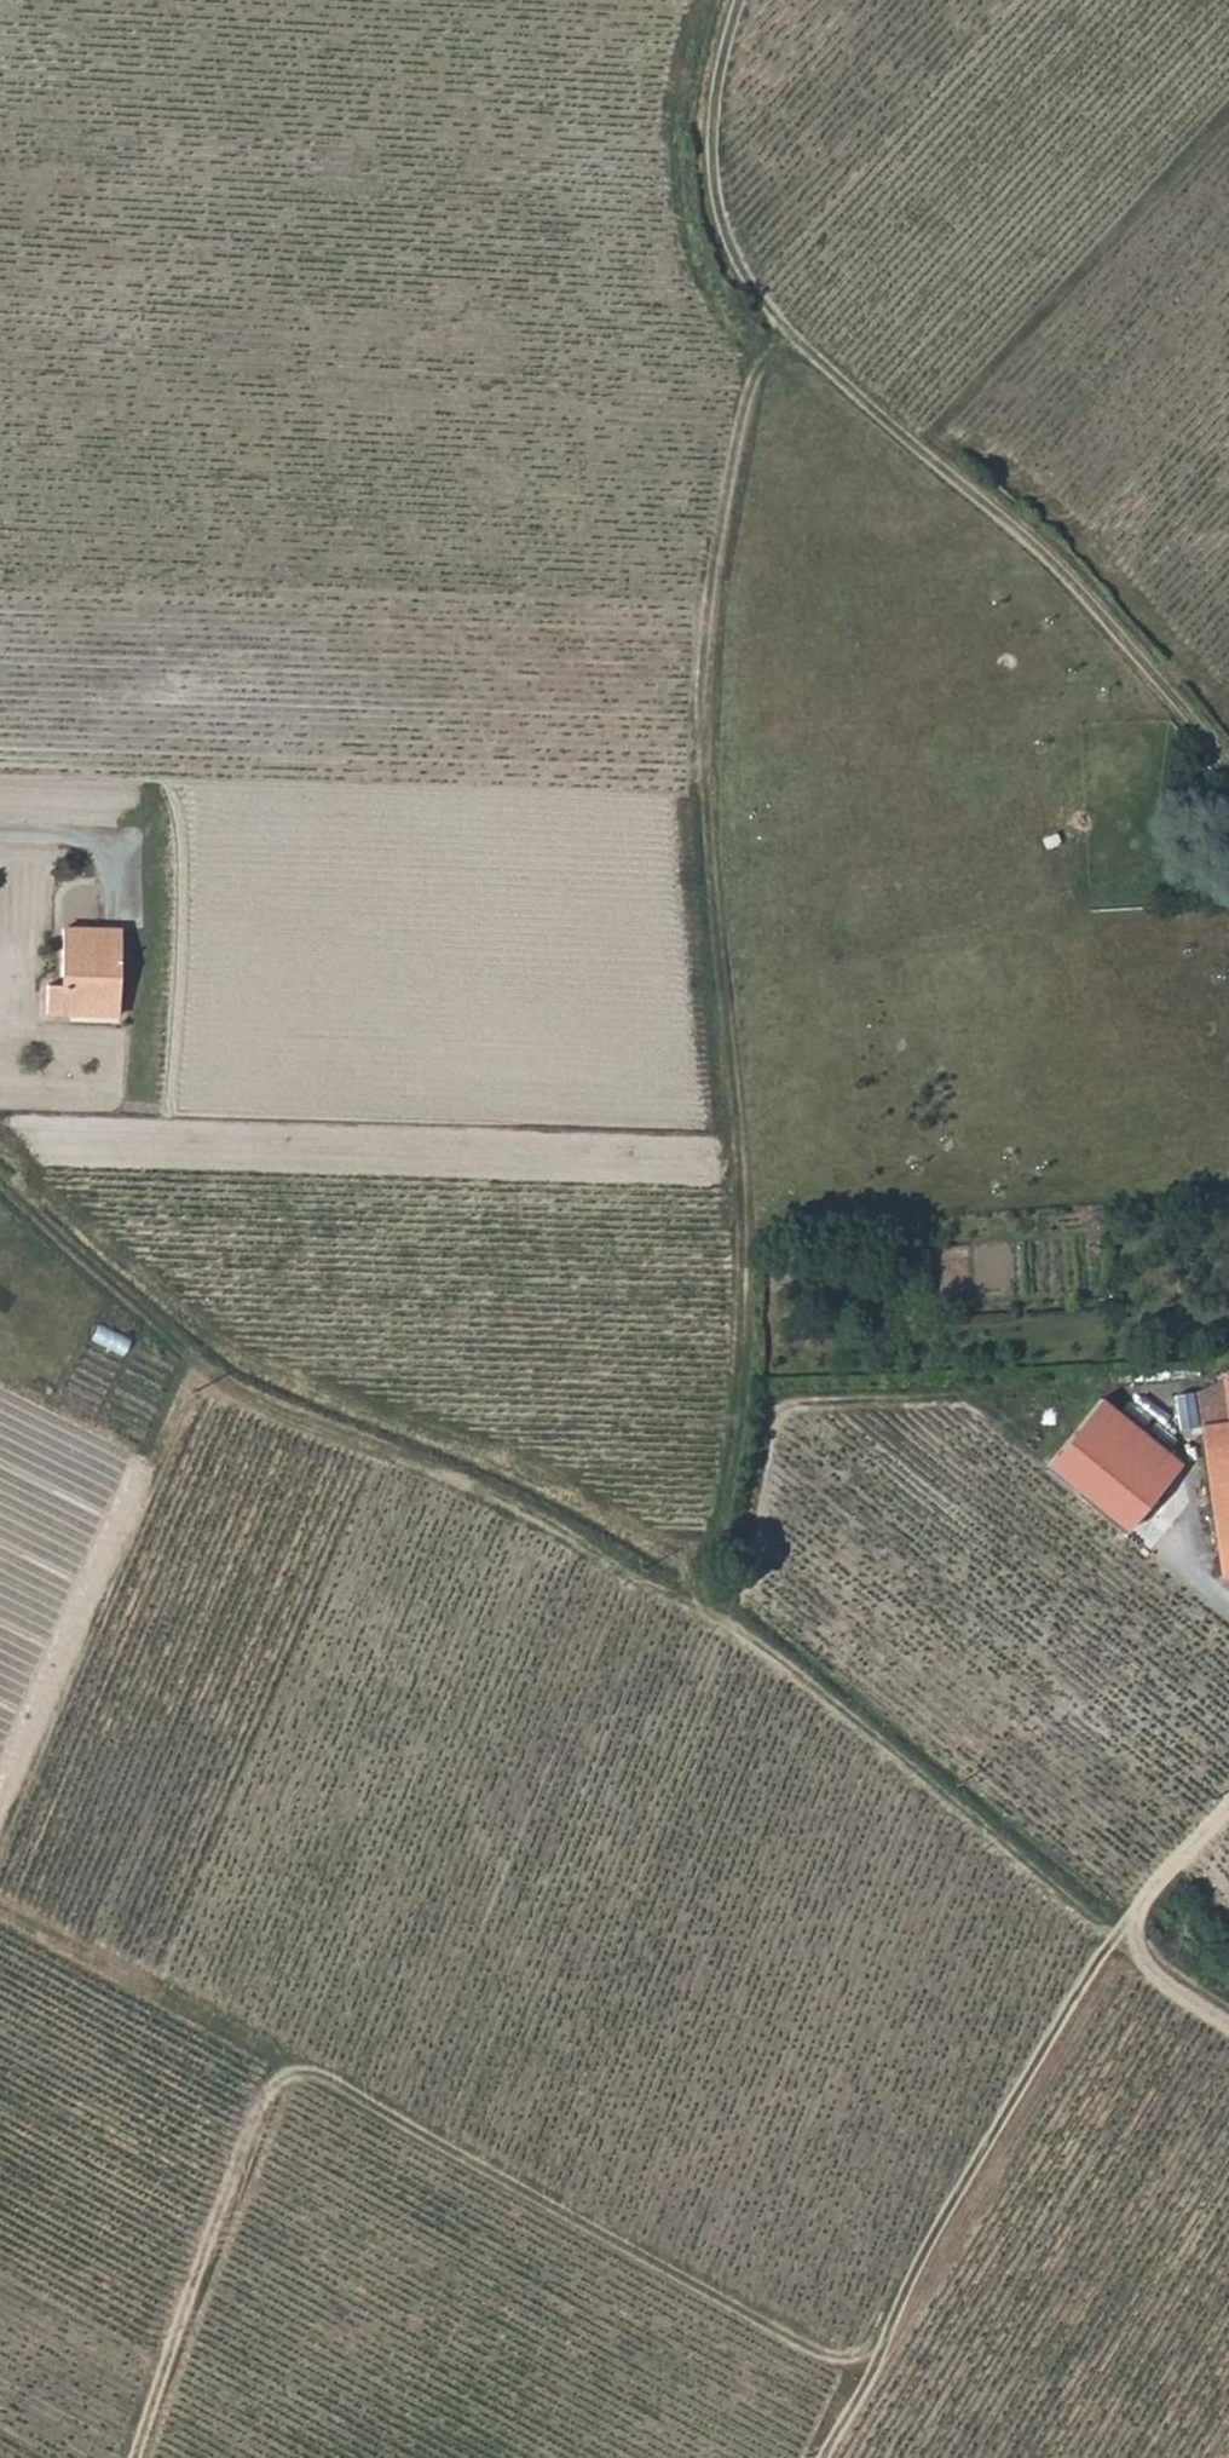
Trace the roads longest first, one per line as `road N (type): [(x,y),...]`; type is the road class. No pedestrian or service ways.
road 1 (track): [(0,1184),(201,1387),(383,1449),(644,1583),(895,1762),(1119,1943)]
road 2 (track): [(732,0),(701,140),(718,246),(739,287),(1011,526),(1215,743),(1228,772)]
road 3 (track): [(1228,1813),(1119,1943)]
road 4 (track): [(1119,1943),(1228,2026)]

